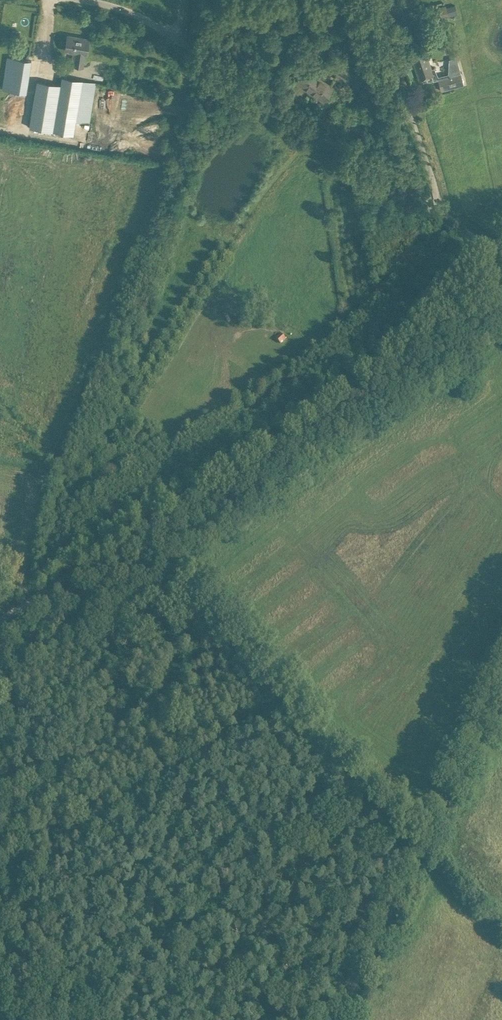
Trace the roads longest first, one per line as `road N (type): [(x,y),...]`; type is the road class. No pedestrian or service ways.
road 1 (unclassified): [(0,618),(363,371),(484,252)]
road 2 (unclassified): [(437,212),(187,44),(145,19),(83,0)]
road 3 (unclassified): [(437,212),(383,0)]

